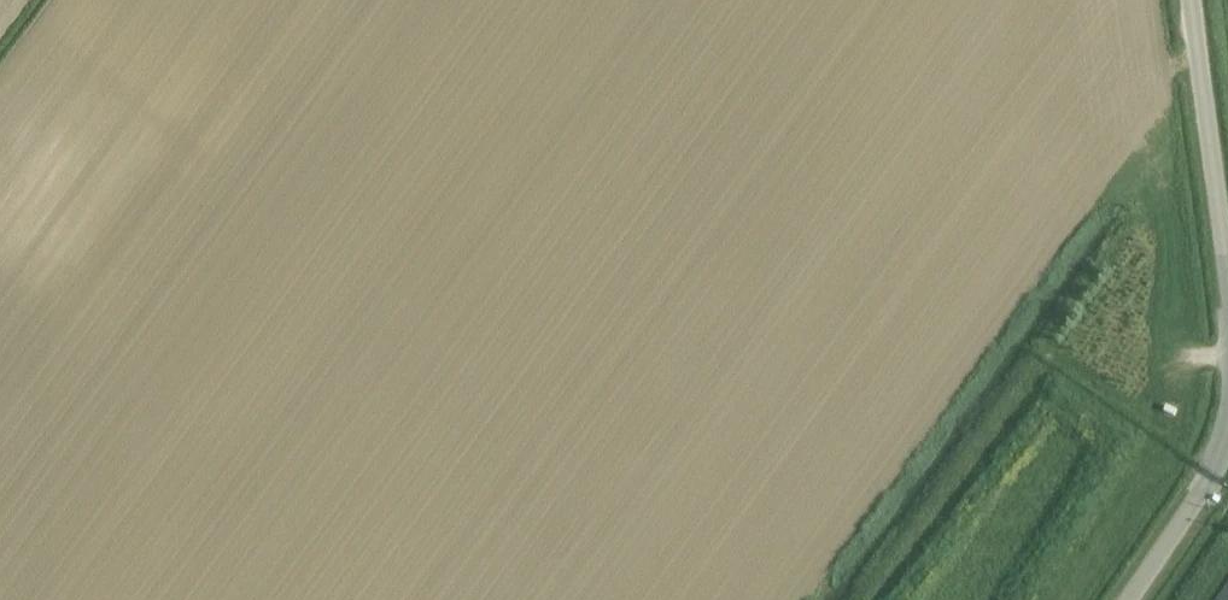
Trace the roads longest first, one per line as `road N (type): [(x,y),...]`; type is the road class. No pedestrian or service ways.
road 1 (unclassified): [(1227,331),(1186,0)]

